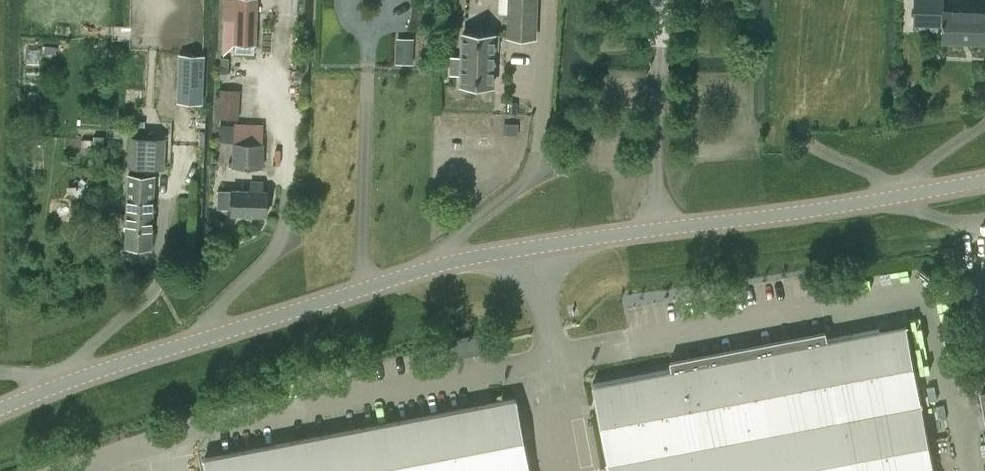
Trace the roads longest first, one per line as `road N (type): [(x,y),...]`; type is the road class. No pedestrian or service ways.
road 1 (tertiary): [(0,411),(459,260),(984,182)]

